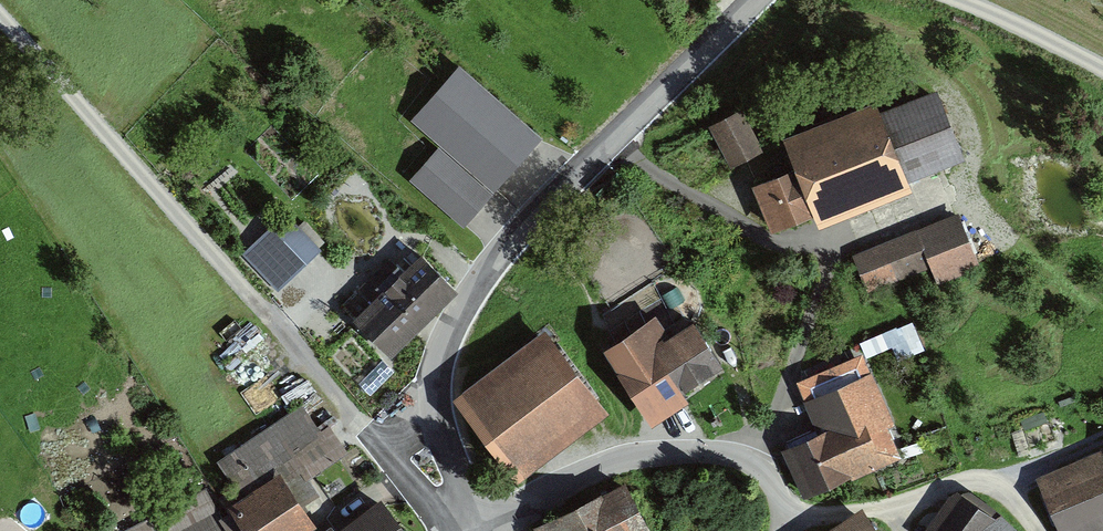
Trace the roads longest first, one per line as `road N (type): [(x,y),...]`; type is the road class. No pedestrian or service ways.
road 1 (track): [(471,530),(434,510),(0,16)]
road 2 (residential): [(753,463),(800,352),(826,246),(757,233),(647,175),(605,142)]
road 3 (unclassified): [(475,530),(434,375),(488,267),(605,142)]
road 4 (unclassified): [(480,530),(593,470),(677,450),(753,463)]
road 5 (unclassified): [(605,142),(751,0)]
road 6 (track): [(1102,315),(963,196),(947,193)]
road 7 (track): [(944,0),(1009,22),(1102,73)]

